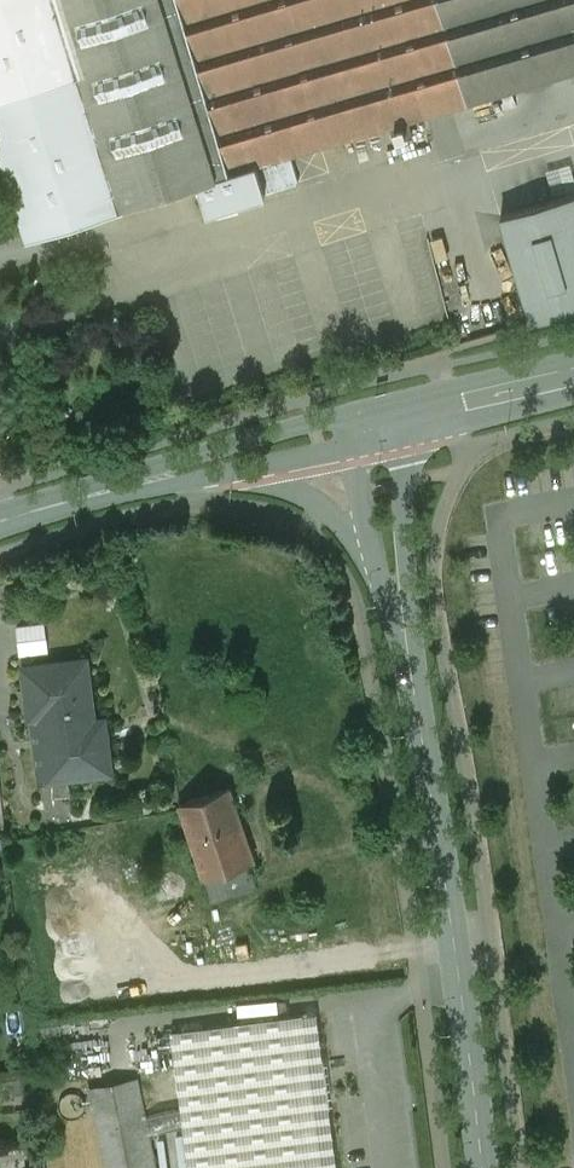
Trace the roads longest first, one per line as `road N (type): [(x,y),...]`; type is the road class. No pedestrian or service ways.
road 1 (tertiary): [(400,595),(482,1167)]
road 2 (tertiary): [(203,467),(259,473),(320,506),(400,595)]
road 3 (tertiary): [(203,467),(0,524)]
road 4 (residential): [(573,373),(372,420)]
road 5 (tertiary): [(372,420),(400,595)]
road 6 (tertiary): [(372,420),(203,467)]

